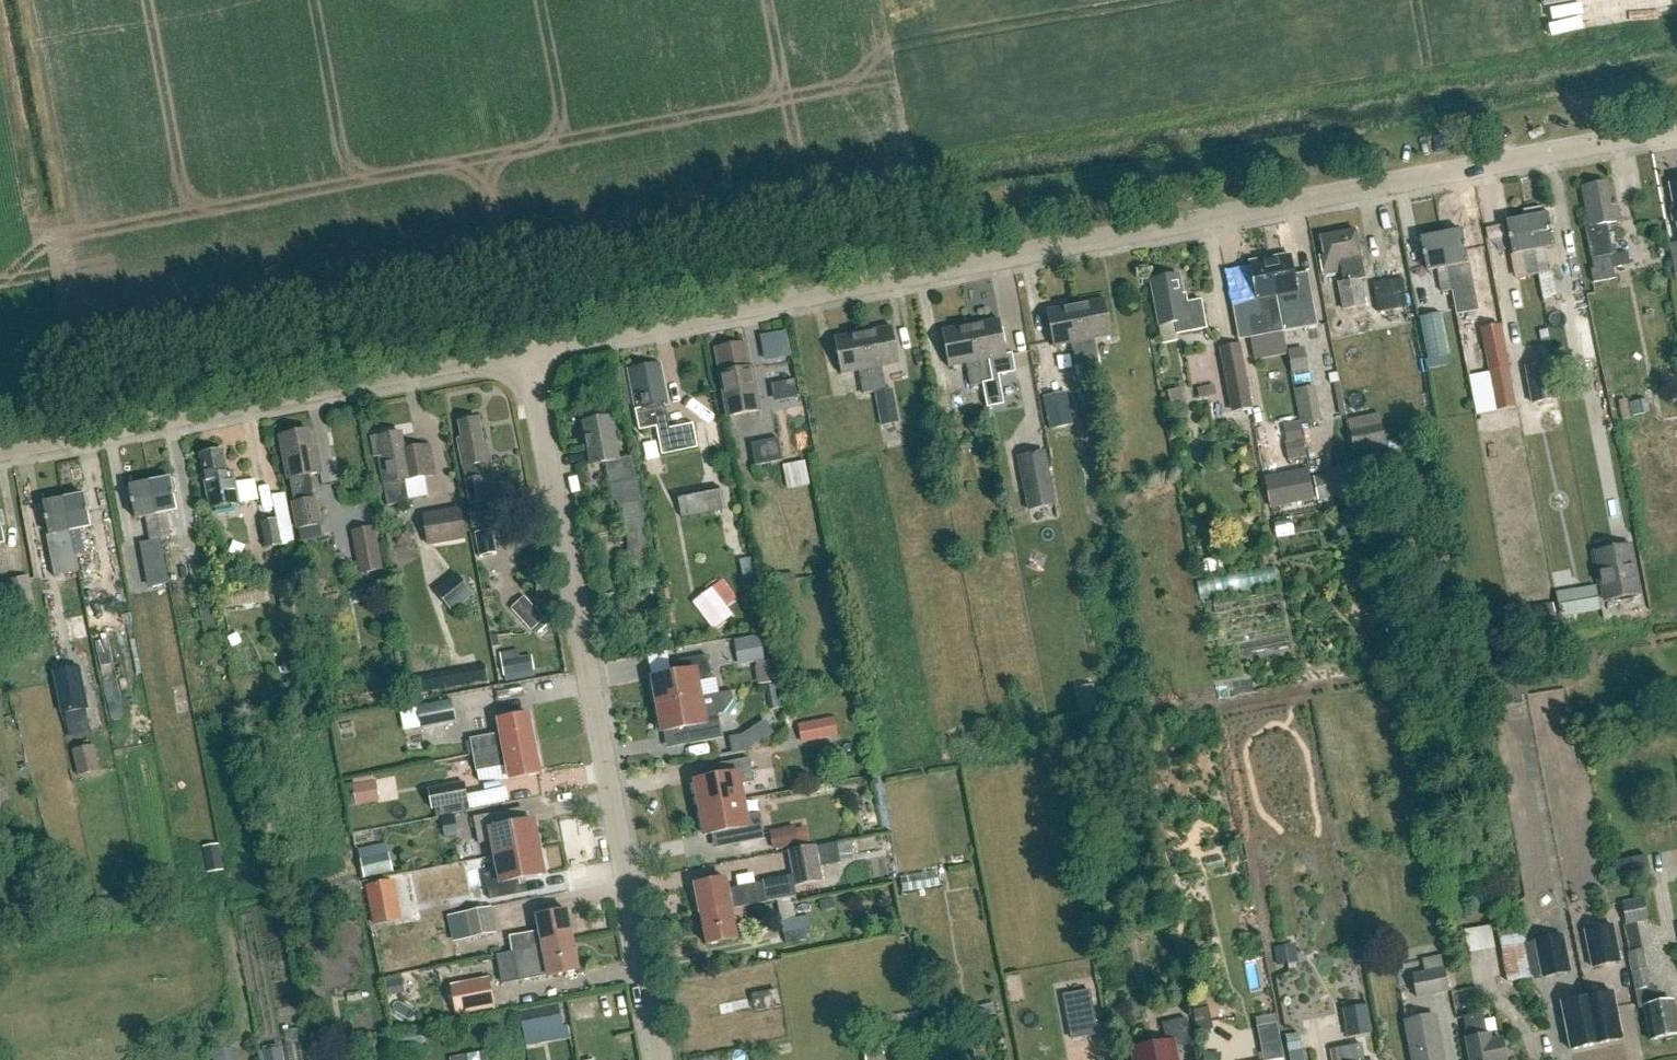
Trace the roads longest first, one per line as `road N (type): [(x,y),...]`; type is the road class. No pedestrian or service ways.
road 1 (unclassified): [(524,351),(1676,128)]
road 2 (residential): [(662,1059),(524,351)]
road 3 (unclassified): [(0,451),(524,351)]

